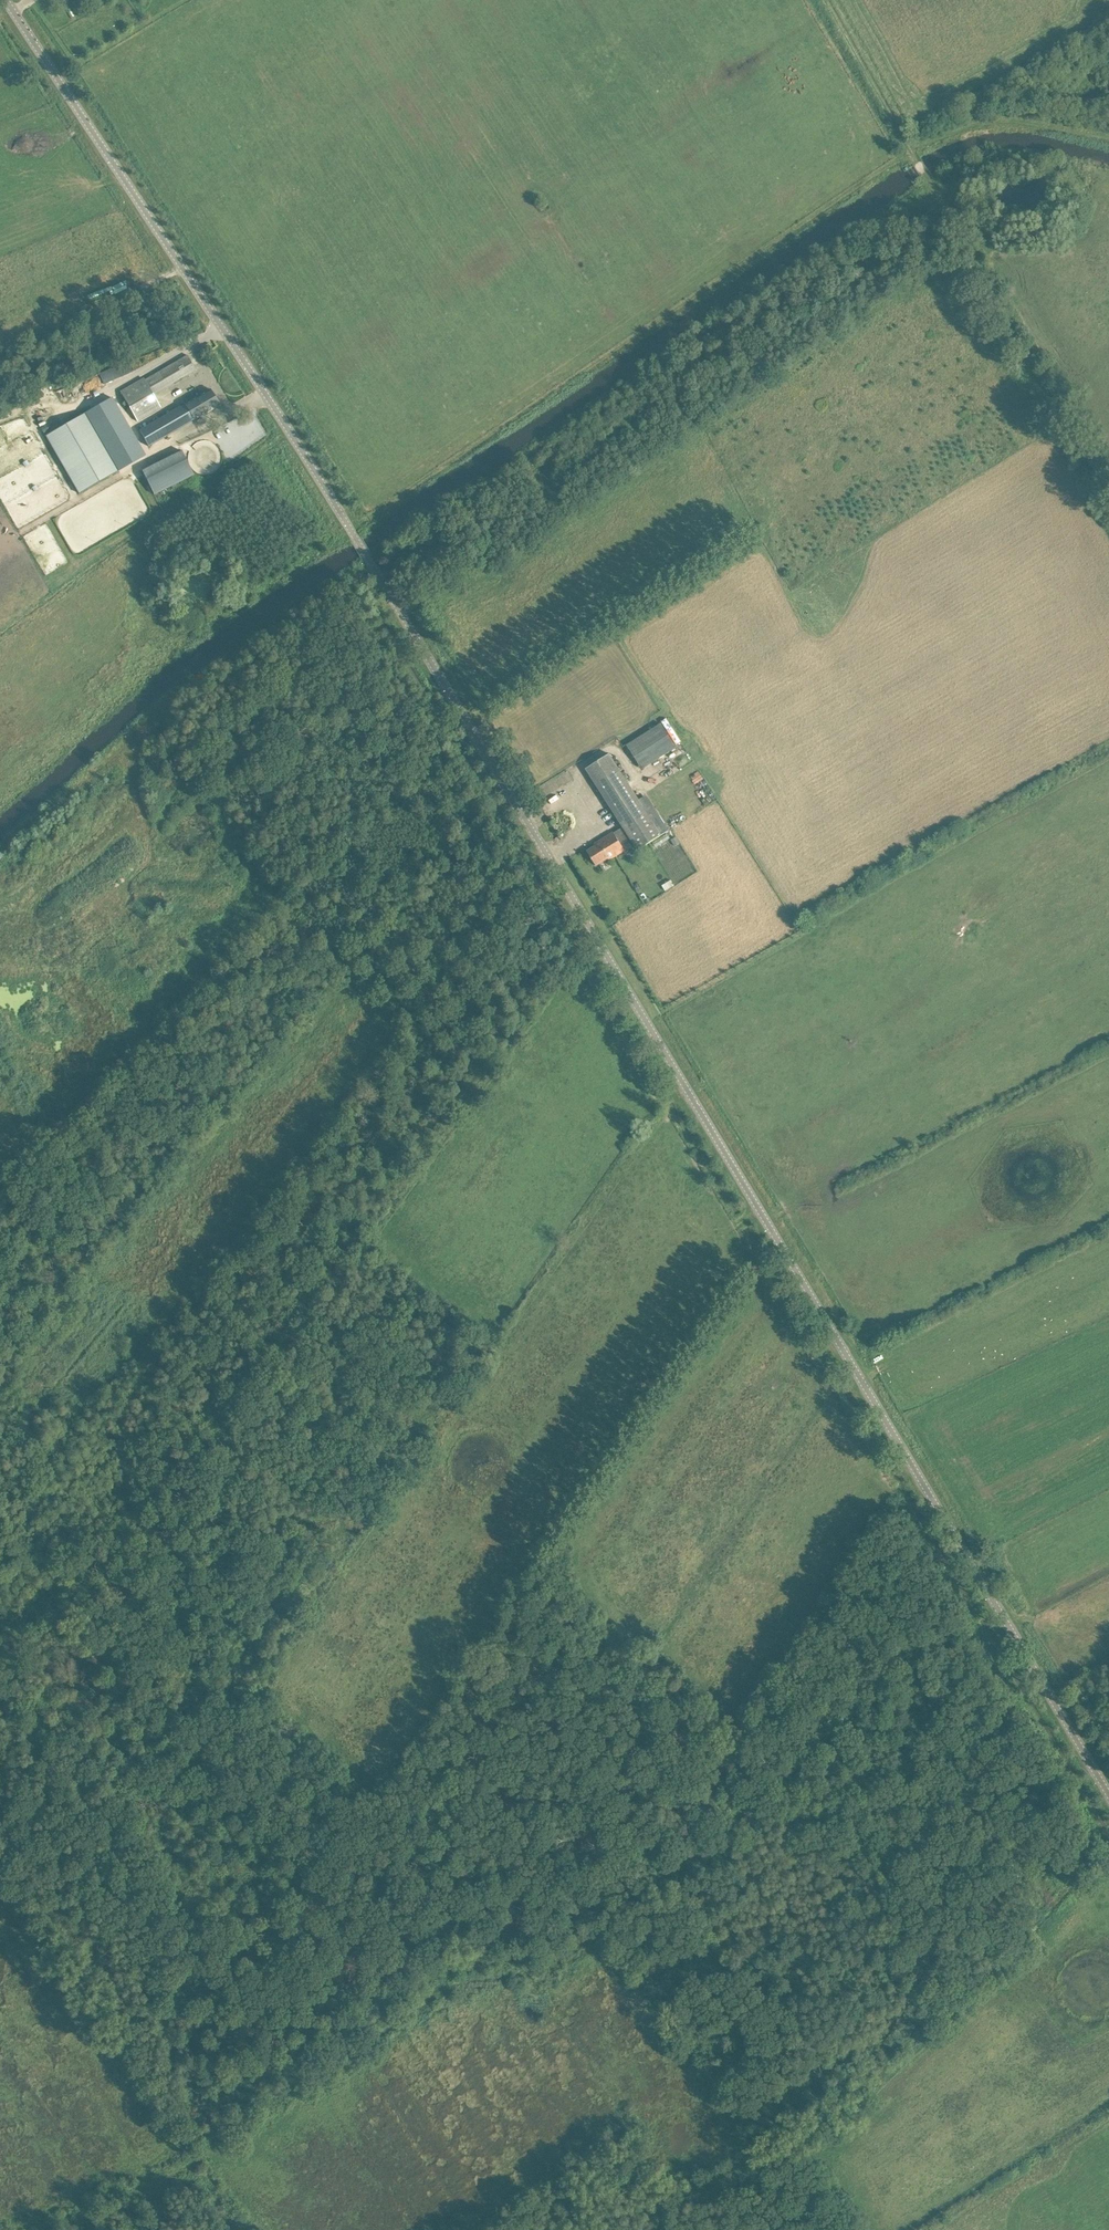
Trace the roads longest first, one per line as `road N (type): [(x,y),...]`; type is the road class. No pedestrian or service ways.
road 1 (unclassified): [(1108,1794),(302,450),(6,0)]
road 2 (track): [(0,854),(229,655),(374,569)]
road 3 (track): [(930,181),(1108,487)]
road 4 (track): [(998,1607),(976,1616),(729,1822)]
road 5 (track): [(512,796),(353,966)]
road 6 (track): [(821,0),(910,151)]

